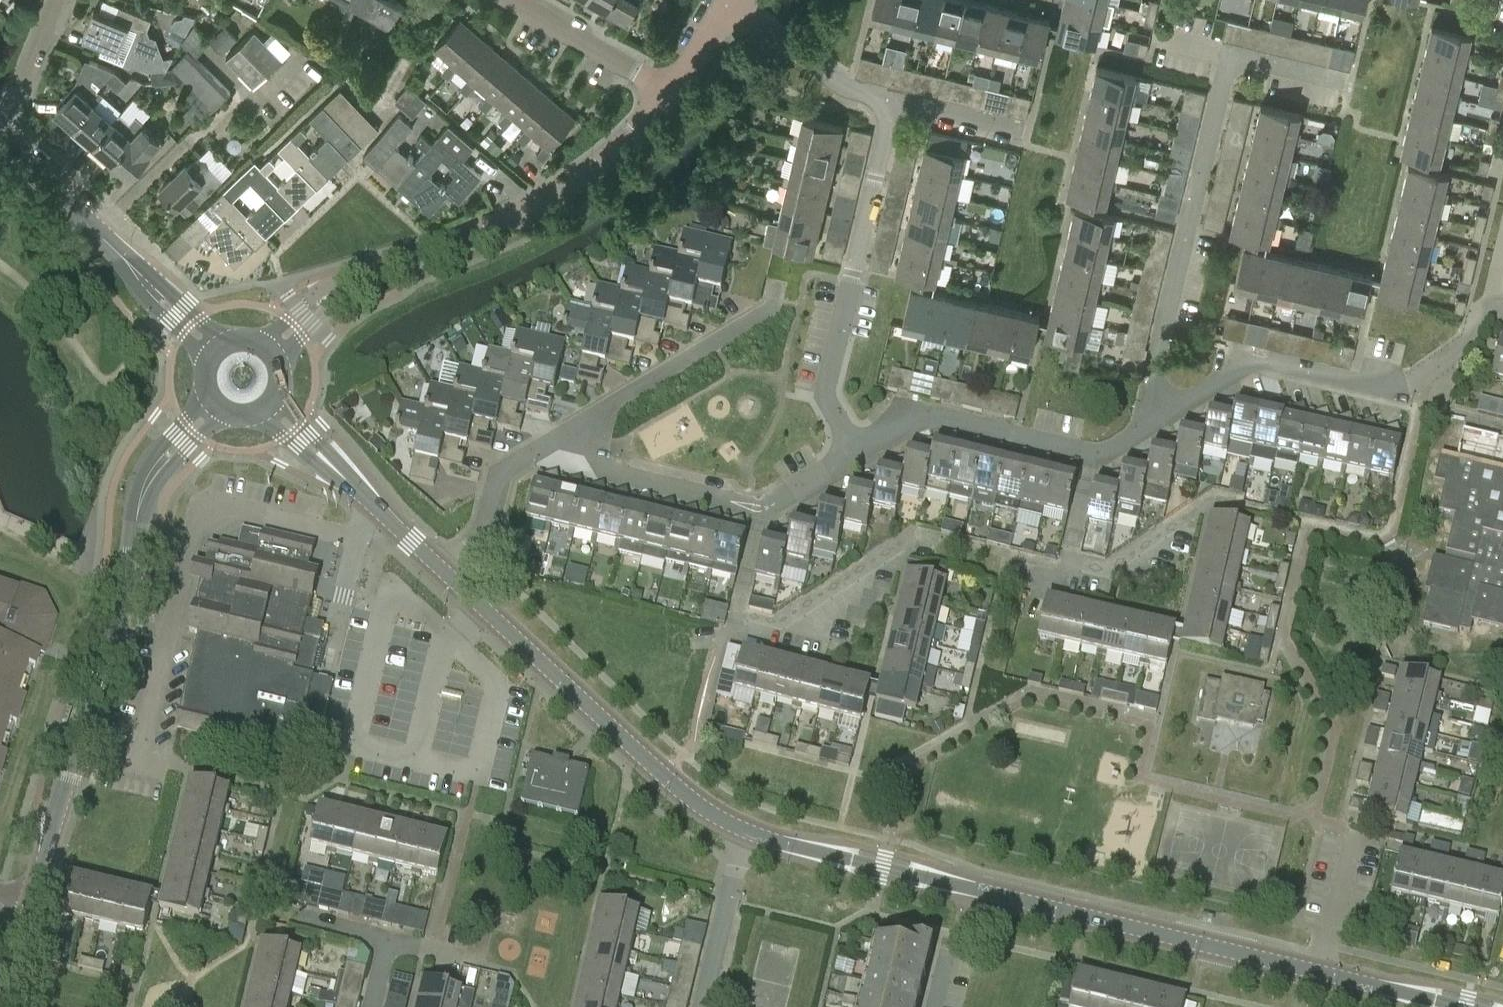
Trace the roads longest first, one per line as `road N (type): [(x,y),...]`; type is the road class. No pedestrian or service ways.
road 1 (tertiary): [(1321,974),(746,837)]
road 2 (tertiary): [(30,904),(131,585),(146,488),(217,406)]
road 3 (residential): [(1351,89),(1231,61),(1144,428)]
road 4 (tertiary): [(270,350),(343,286),(544,203),(644,127),(671,92)]
road 5 (tertiary): [(746,837),(676,788),(444,576)]
road 6 (residential): [(859,453),(826,401),(892,101)]
road 7 (residential): [(923,542),(779,636),(736,625),(762,509)]
road 8 (tertiary): [(214,351),(0,141)]
road 9 (residential): [(1208,513),(1111,583),(1065,575),(1094,454)]
road 10 (residential): [(1144,428),(1249,360),(1405,394)]
road 11 (residential): [(556,436),(770,312),(776,284)]
road 12 (residential): [(859,453),(922,412),(1094,454)]
road 13 (tertiary): [(444,576),(268,405)]
road 14 (residential): [(556,436),(589,448),(607,473),(762,509)]
road 15 (residential): [(892,101),(849,90),(725,6)]
road 16 (residential): [(444,576),(484,533),(501,469),(556,436)]
road 17 (residential): [(671,92),(512,0)]
road 18 (residential): [(703,1006),(746,837)]
road 19 (tertiary): [(1460,1006),(1321,974)]
road 20 (residential): [(0,129),(55,0)]
road 21 (residential): [(1028,132),(892,101)]
road 22 (residential): [(1502,313),(1478,314),(1470,344),(1405,394)]
road 23 (residential): [(1321,974),(1352,842)]

